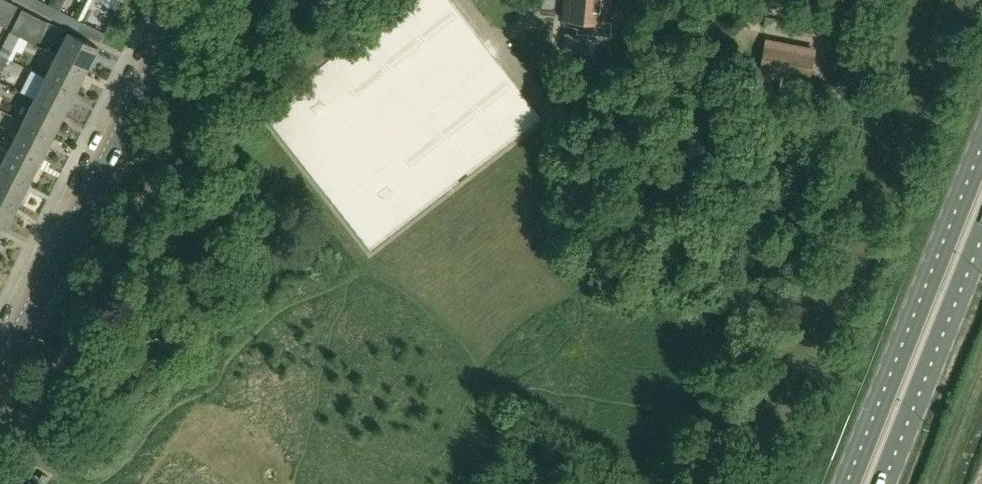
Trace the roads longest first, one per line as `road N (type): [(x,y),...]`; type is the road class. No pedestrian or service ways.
road 1 (tertiary): [(0,383),(192,0)]
road 2 (primary): [(981,149),(847,483)]
road 3 (primary): [(884,483),(981,240)]

